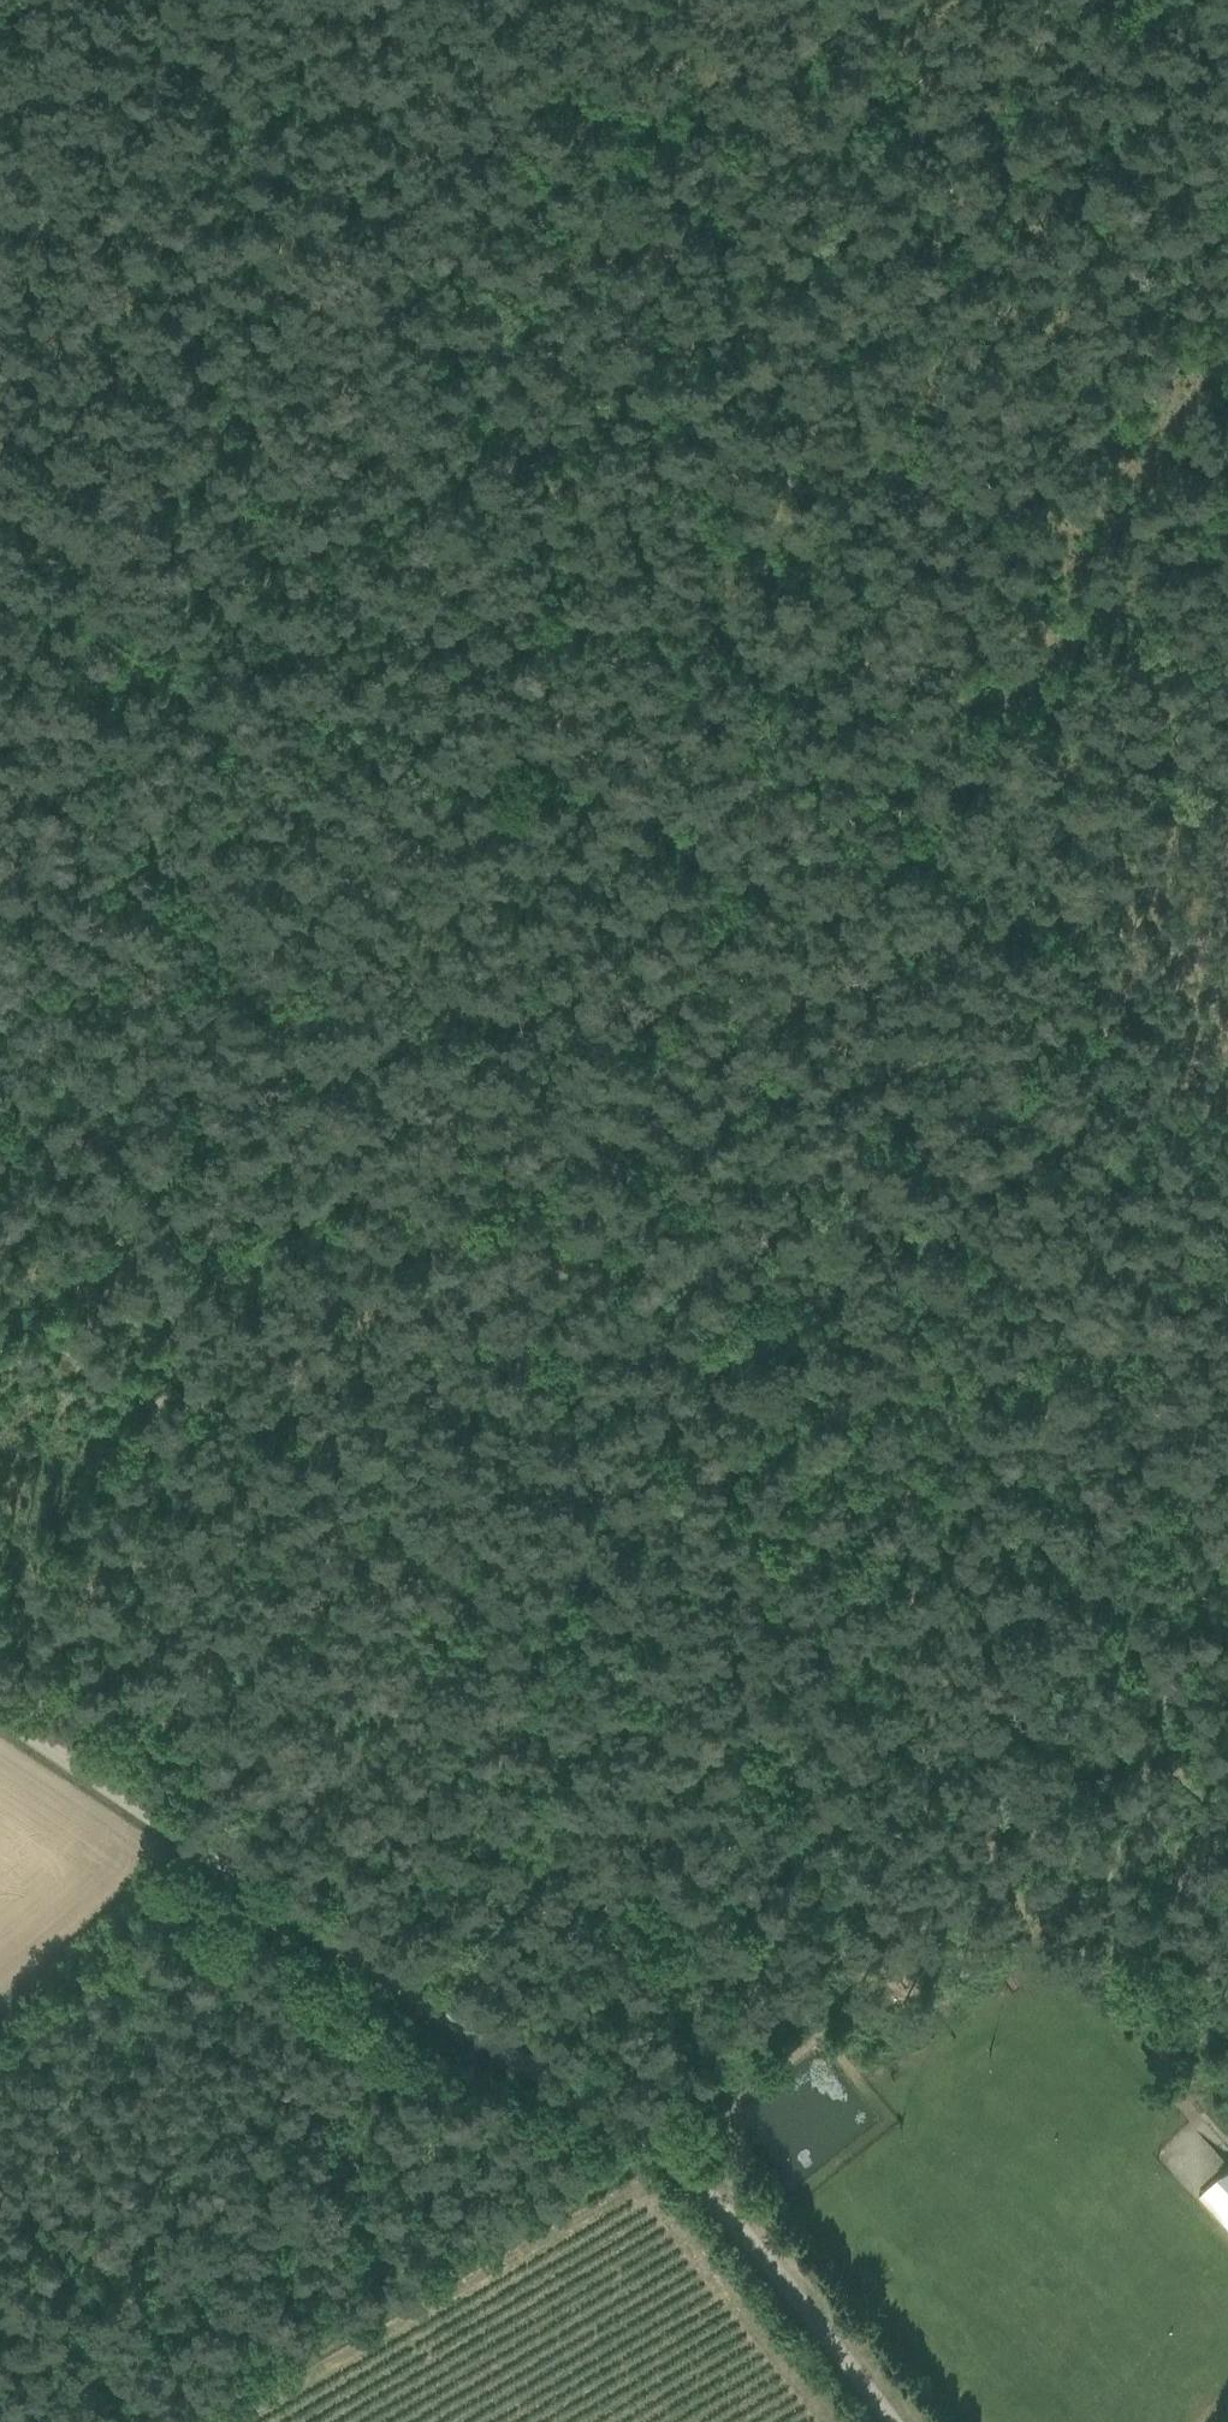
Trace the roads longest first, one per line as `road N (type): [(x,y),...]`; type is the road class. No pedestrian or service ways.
road 1 (track): [(435,2006),(708,2192),(885,2421)]
road 2 (track): [(0,1711),(435,2006)]

